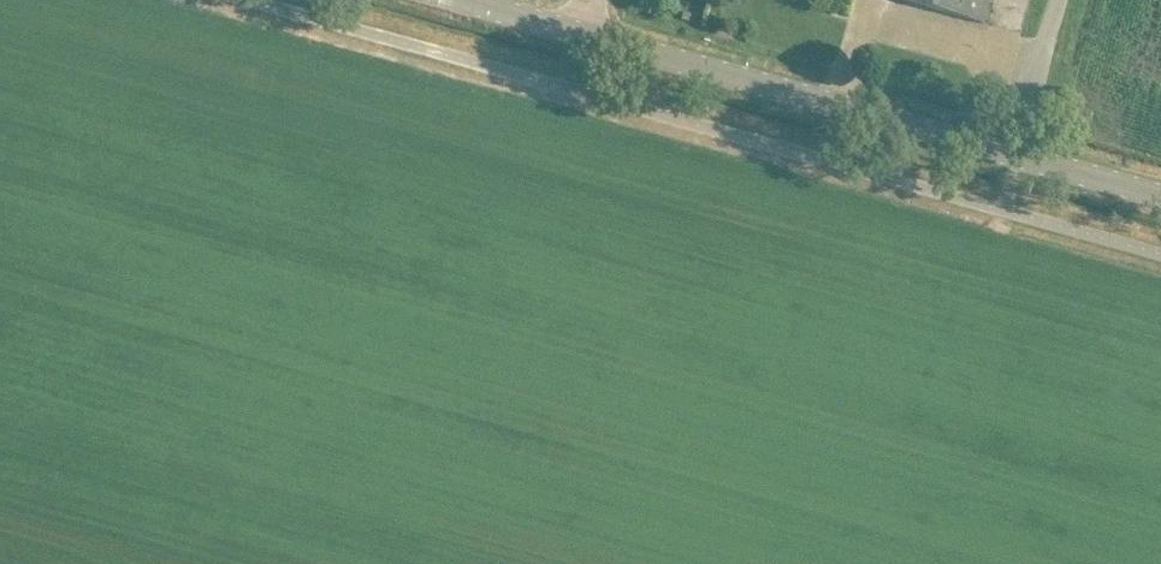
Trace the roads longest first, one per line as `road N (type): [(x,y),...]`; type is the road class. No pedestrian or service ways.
road 1 (tertiary): [(1160,196),(460,0)]
road 2 (track): [(1059,0),(1016,156)]

